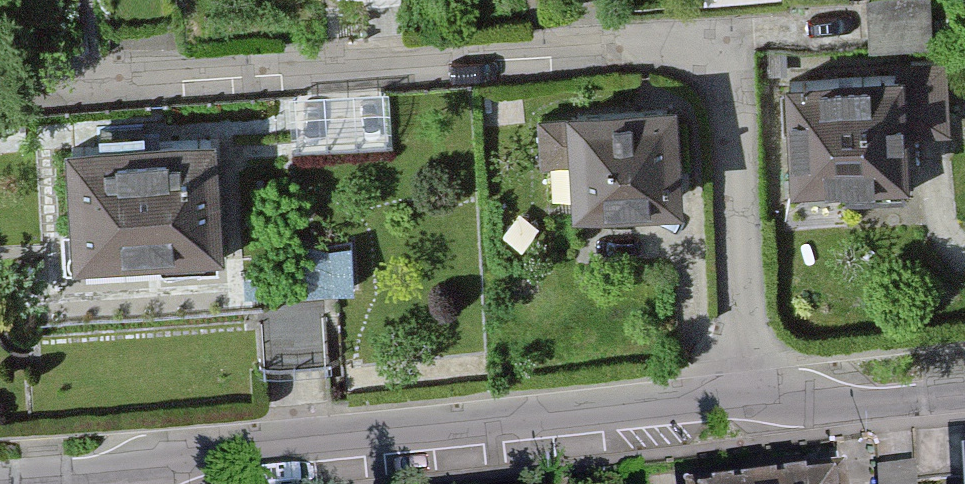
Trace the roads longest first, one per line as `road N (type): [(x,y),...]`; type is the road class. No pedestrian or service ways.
road 1 (residential): [(743,406),(741,105),(705,58),(599,47),(0,80)]
road 2 (residential): [(0,477),(743,406)]
road 3 (residential): [(743,406),(964,390)]

